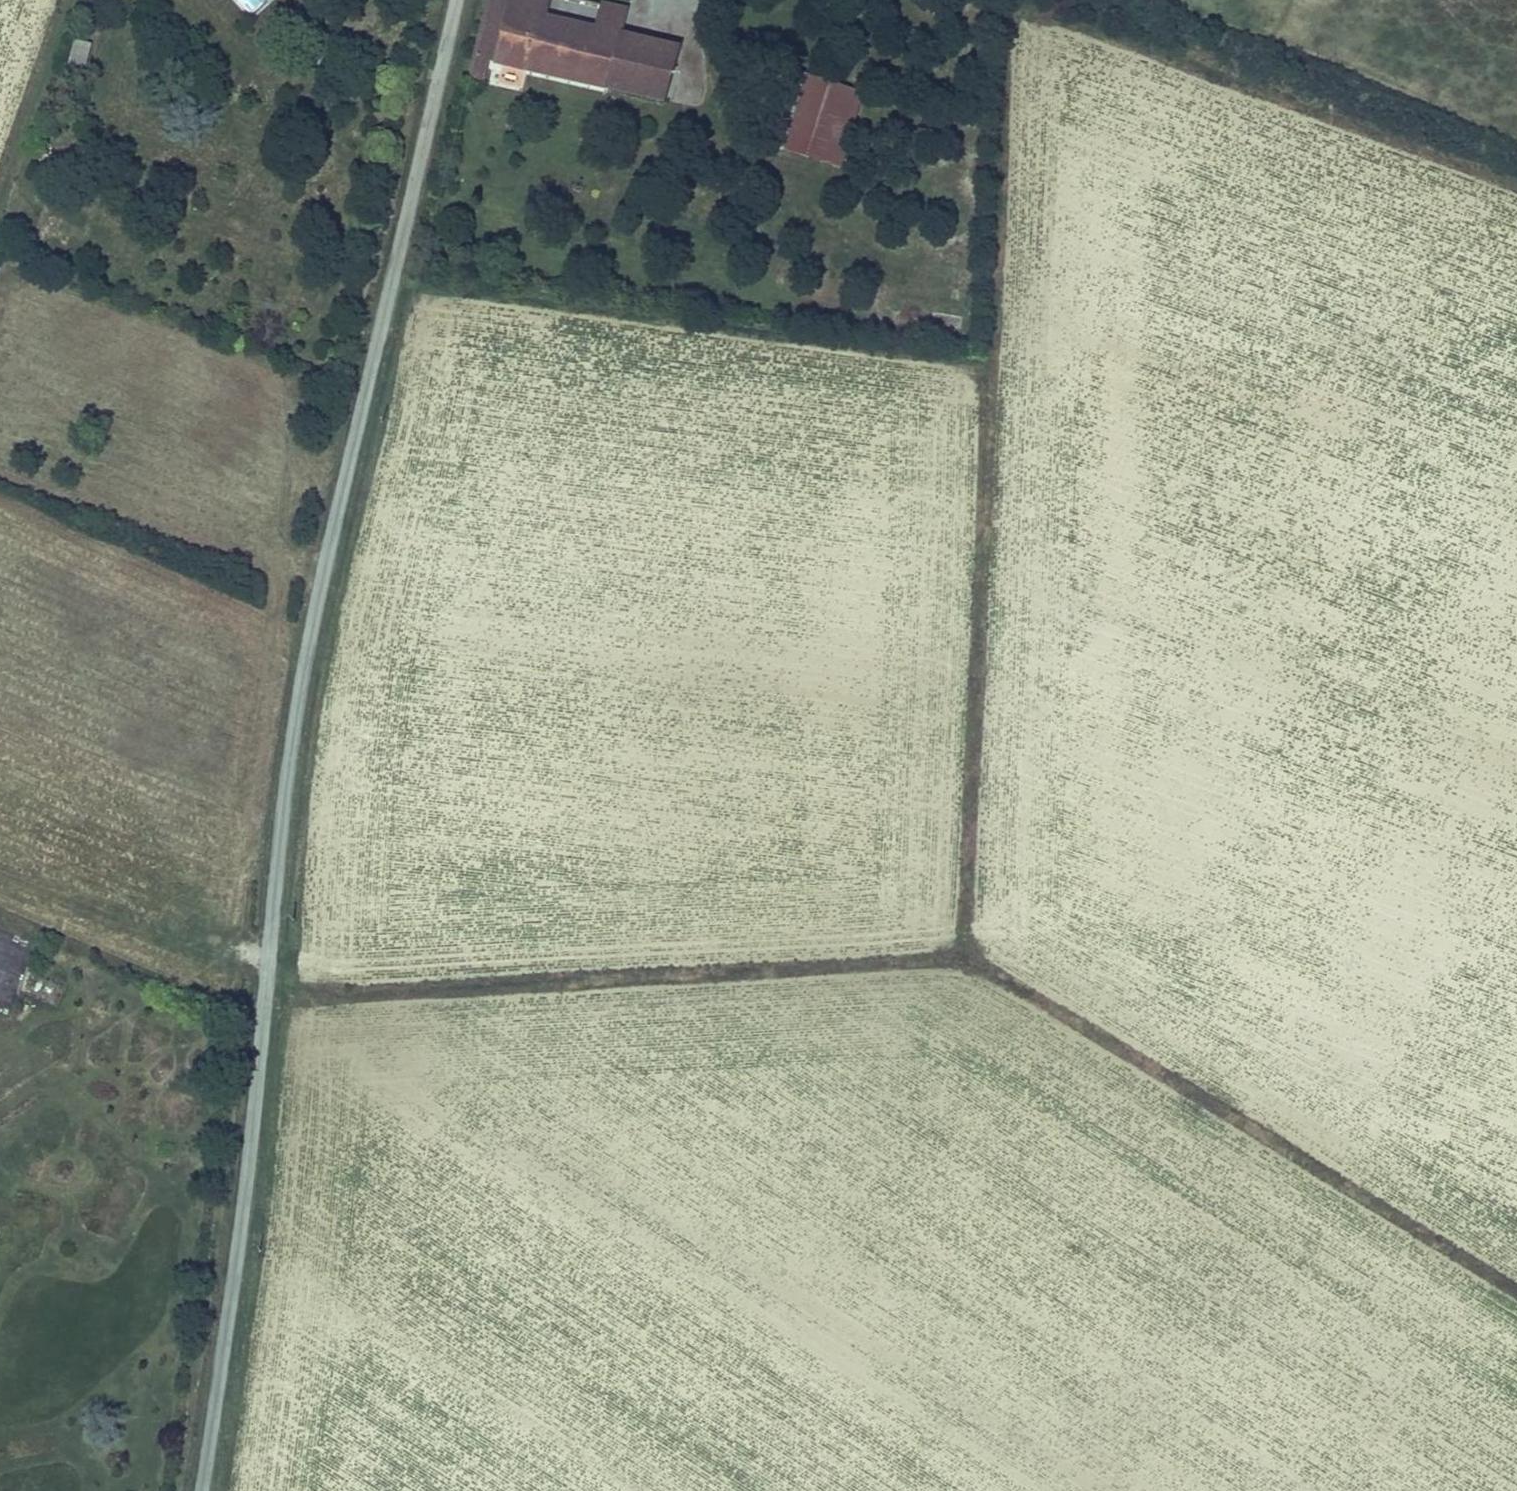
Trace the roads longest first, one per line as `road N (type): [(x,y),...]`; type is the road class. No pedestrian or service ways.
road 1 (residential): [(201,1490),(242,1221),(280,835),(311,632),(457,0)]

